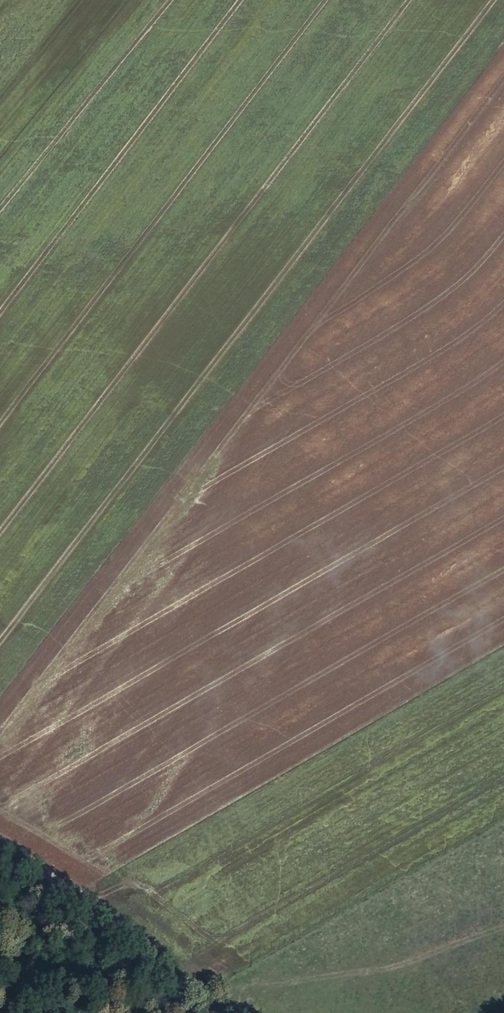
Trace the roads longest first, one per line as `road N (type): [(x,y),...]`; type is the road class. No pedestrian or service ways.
road 1 (track): [(0,843),(215,1012)]

